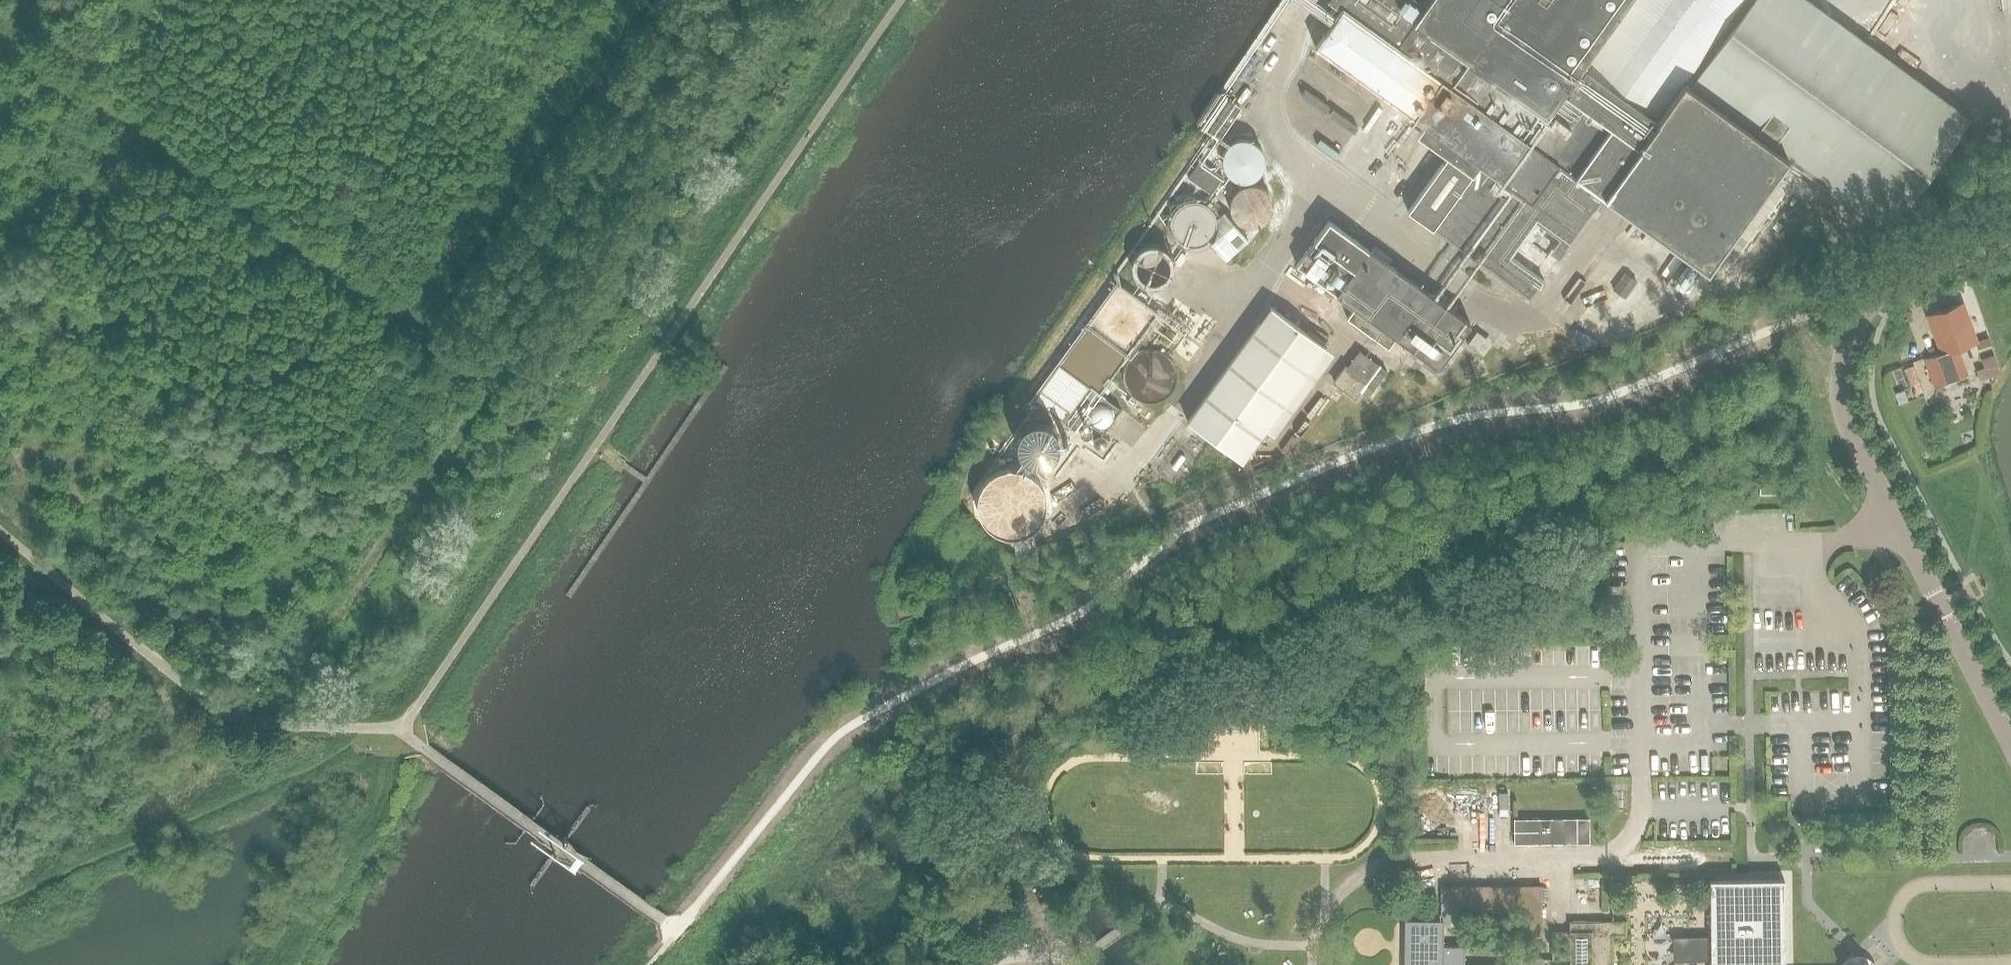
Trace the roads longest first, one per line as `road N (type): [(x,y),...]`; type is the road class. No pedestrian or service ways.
road 1 (track): [(0,35),(492,378),(335,613),(300,627),(190,614),(165,624),(143,653)]
road 2 (tertiary): [(2010,737),(1849,426),(1842,387),(1856,328),(1874,303),(1903,280),(2010,237)]
road 3 (track): [(649,0),(424,331)]

